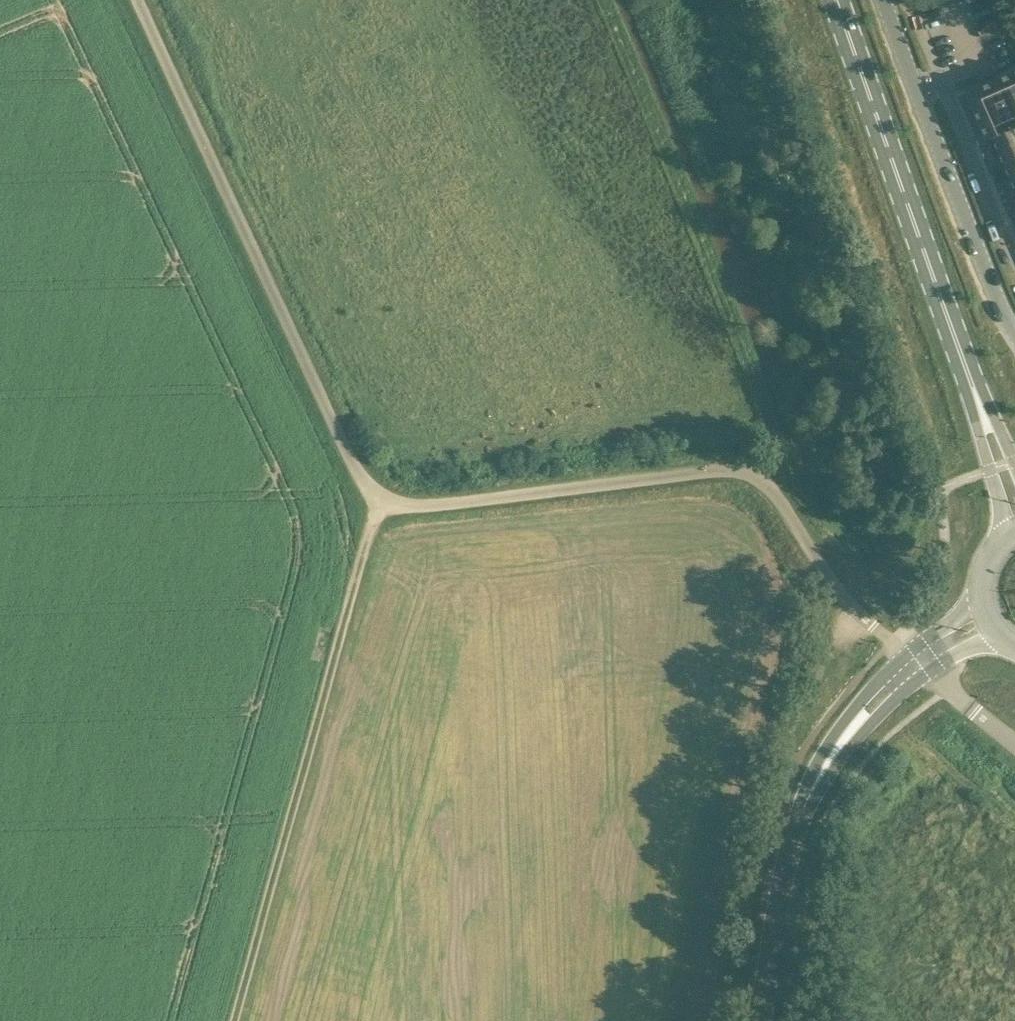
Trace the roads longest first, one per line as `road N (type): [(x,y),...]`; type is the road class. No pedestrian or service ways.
road 1 (unclassified): [(918,662),(849,605),(775,494),(753,476),(713,471),(432,506),(379,501),(340,441),(135,0)]
road 2 (track): [(379,501),(231,1020)]
road 3 (tertiary): [(764,1020),(793,845),(813,783),(872,706),(918,662)]
road 4 (unclassified): [(1014,337),(884,0)]
road 5 (primary): [(933,282),(836,0)]
road 6 (primary): [(933,282),(1012,532)]
road 7 (primary): [(1014,465),(933,282)]
road 8 (unclassified): [(918,662),(1014,748)]

